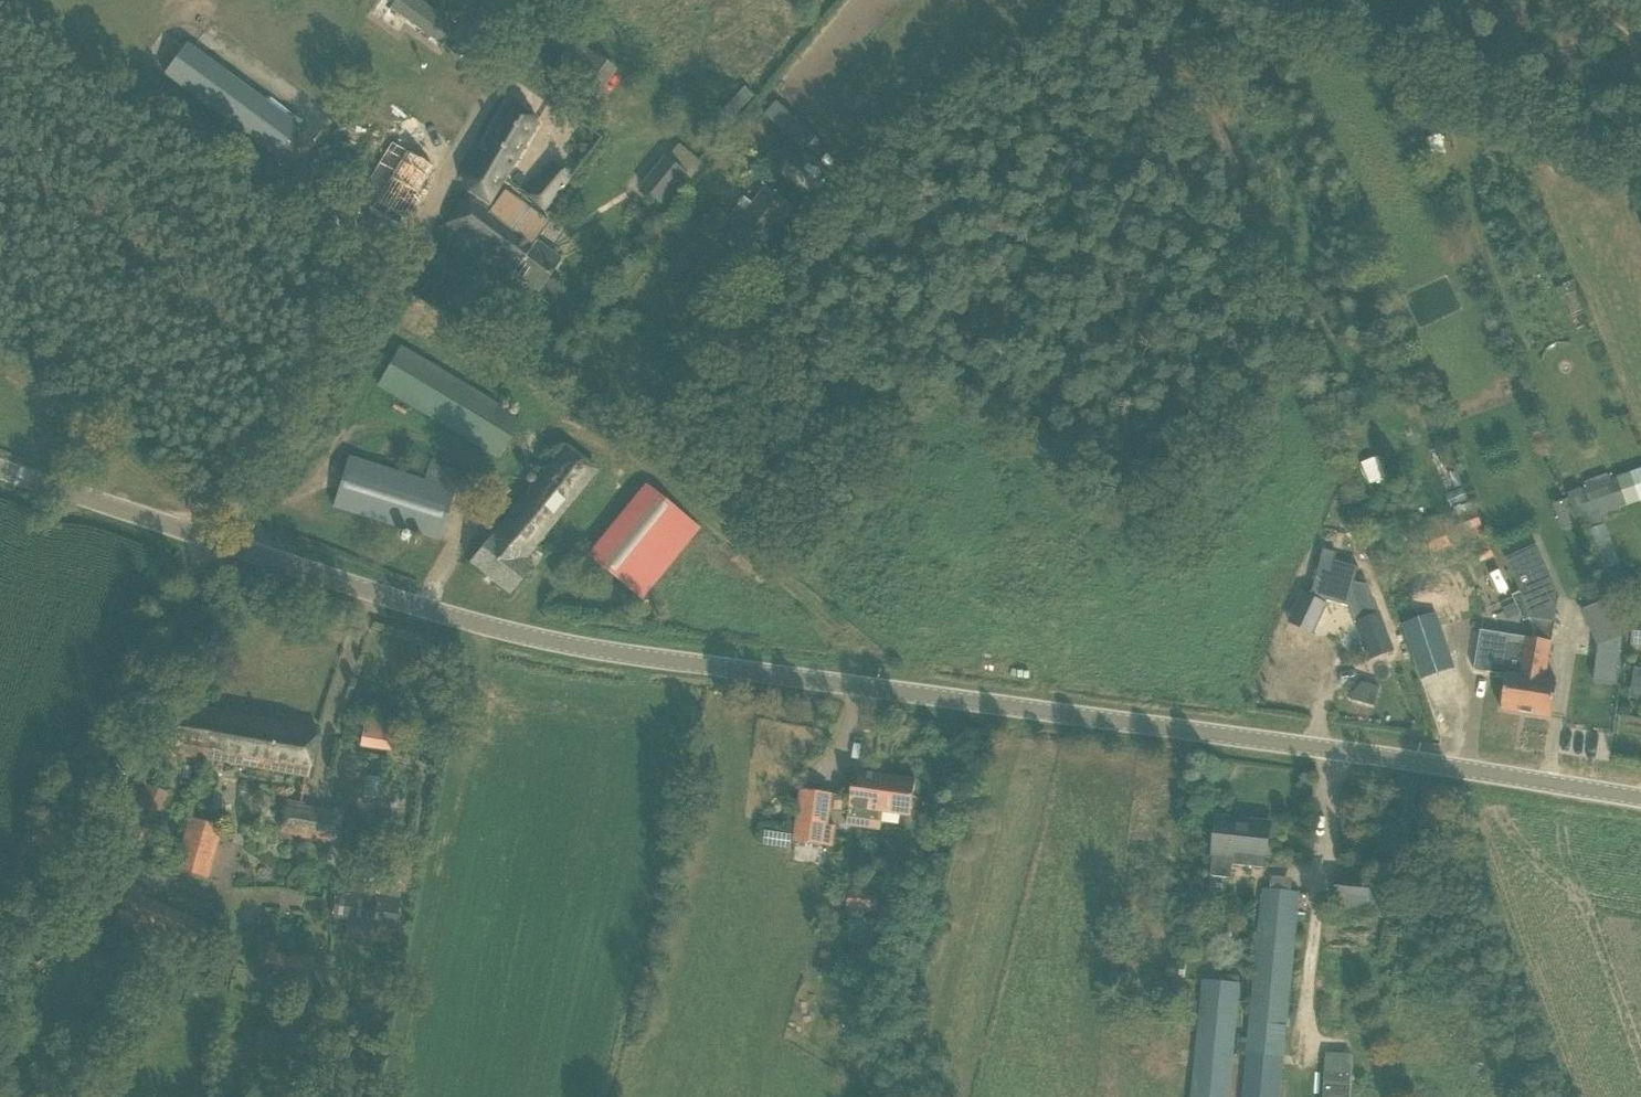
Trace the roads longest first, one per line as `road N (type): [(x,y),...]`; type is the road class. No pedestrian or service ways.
road 1 (tertiary): [(1640,797),(547,641),(0,465)]
road 2 (track): [(0,926),(137,687),(210,571),(259,514),(551,0)]
road 3 (track): [(1450,83),(1640,162)]
road 4 (track): [(1258,0),(1424,72)]

